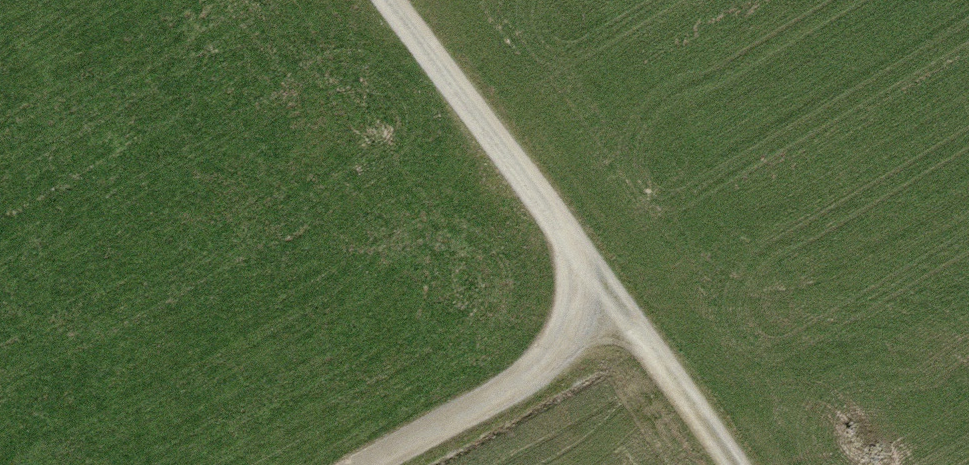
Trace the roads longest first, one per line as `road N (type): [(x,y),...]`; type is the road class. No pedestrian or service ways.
road 1 (track): [(733,464),(404,0)]
road 2 (track): [(622,307),(355,464)]

